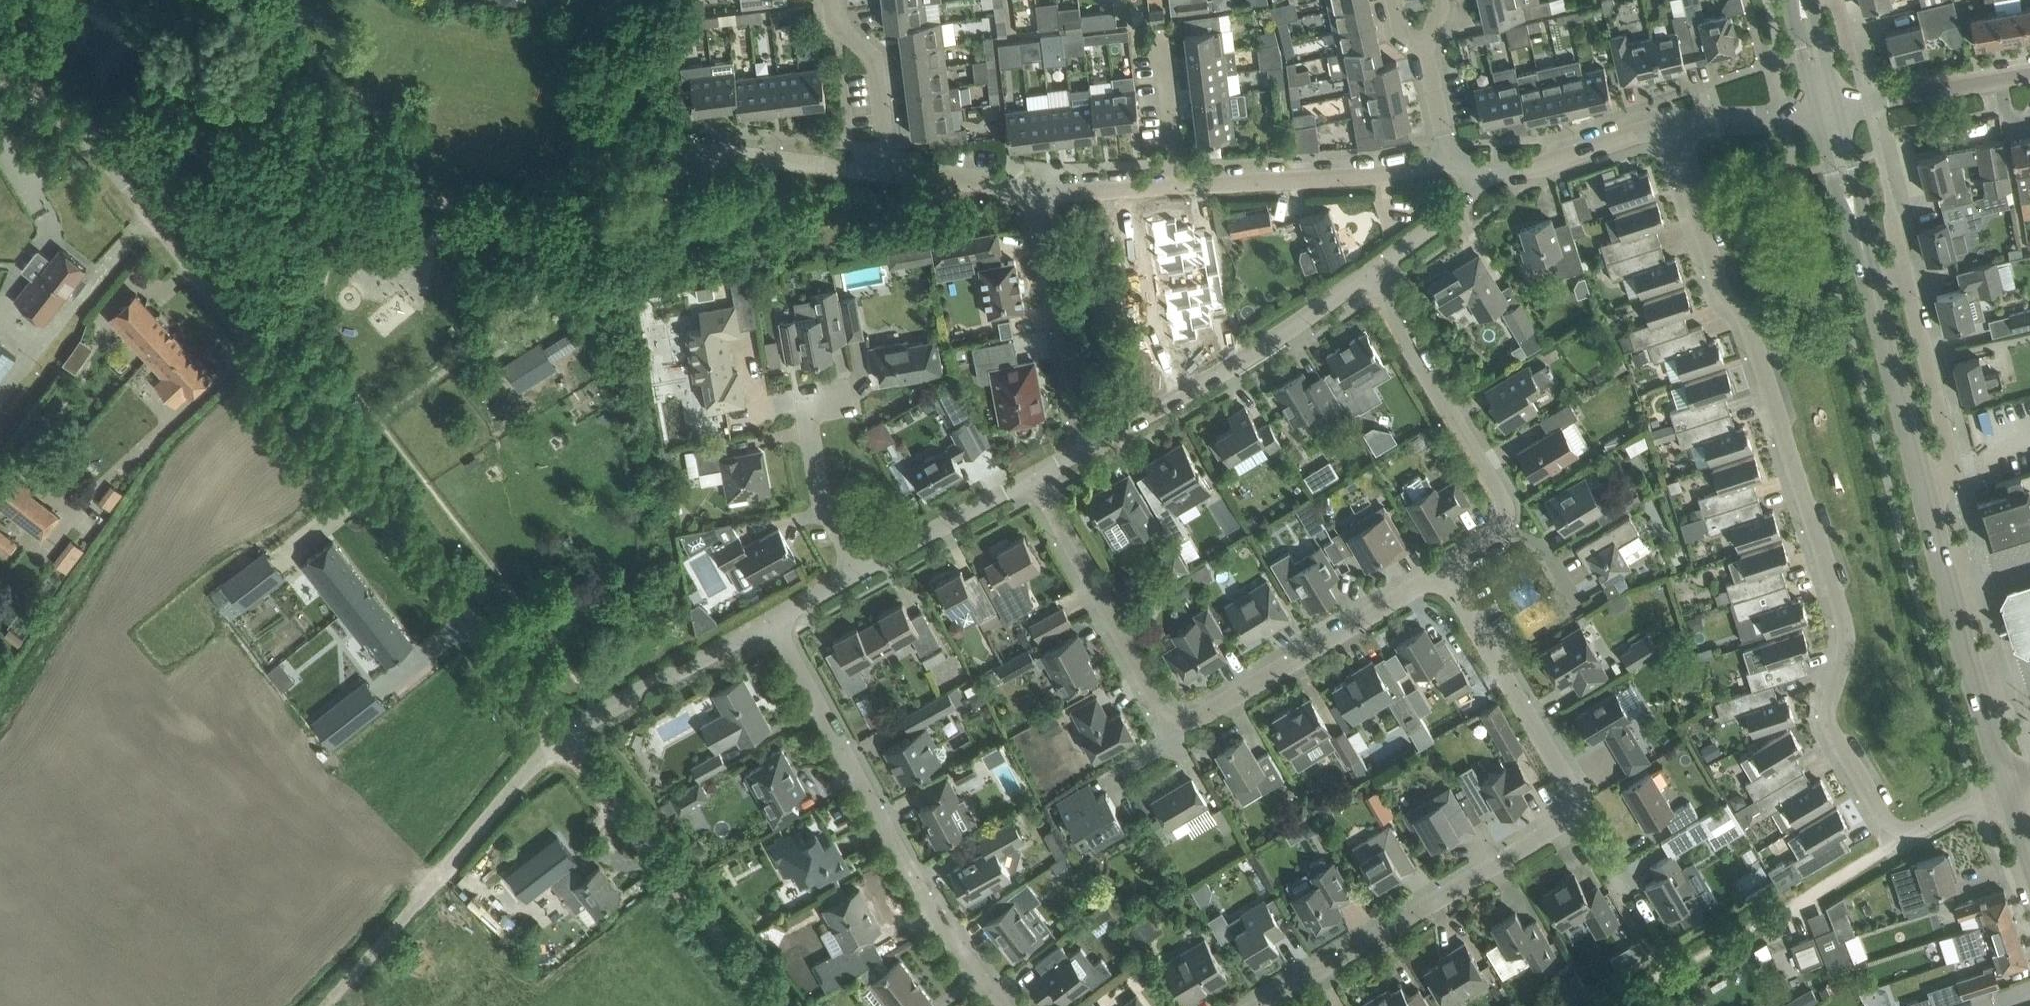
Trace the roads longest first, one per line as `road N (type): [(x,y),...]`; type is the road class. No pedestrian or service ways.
road 1 (residential): [(561,739),(91,140),(0,76)]
road 2 (residential): [(1902,843),(1828,720),(1843,652),(1841,616),(1745,318),(1723,294),(1668,125)]
road 3 (residential): [(1264,1005),(1561,827),(1573,812),(1565,771),(1446,571)]
road 4 (residential): [(1446,571),(1183,720),(1160,709),(1035,480)]
road 5 (residential): [(247,930),(335,801),(149,572)]
road 6 (residential): [(775,619),(938,927),(1002,1005)]
road 7 (residential): [(770,1005),(561,739)]
road 8 (residential): [(1086,450),(1232,368),(1371,273)]
road 9 (residential): [(346,975),(561,739)]
road 10 (residential): [(1507,528),(1501,491),(1371,273)]
road 11 (secondary): [(2012,783),(1978,693),(1928,505)]
road 12 (unclassified): [(1928,505),(1950,450),(1903,270),(1866,264)]
road 13 (residential): [(1178,186),(1366,177),(1449,158)]
road 14 (residential): [(1086,450),(1033,190)]
road 15 (secondary): [(1928,505),(1866,264)]
road 16 (residential): [(561,739),(775,619)]
road 17 (residential): [(1902,843),(1700,958)]
road 18 (residential): [(861,572),(820,491),(806,403),(852,396)]
road 19 (residential): [(0,752),(171,876)]
road 20 (residential): [(1823,111),(2029,75)]
road 21 (residential): [(1477,182),(1668,125)]
road 22 (residential): [(861,572),(1035,480)]
road 23 (residential): [(889,173),(875,58),(836,25),(833,0)]
road 24 (residential): [(709,154),(733,148),(889,173)]
road 25 (residential): [(78,1005),(171,876)]
road 26 (secondary): [(1866,264),(1823,111)]
road 27 (residential): [(1668,125),(1823,111)]
road 28 (residential): [(1160,33),(1178,186)]
road 29 (residential): [(1033,190),(1178,186)]
road 30 (residential): [(889,173),(1033,190)]
road 31 (residential): [(1371,273),(1461,207),(1477,182)]
road 32 (residential): [(247,930),(351,1005)]

